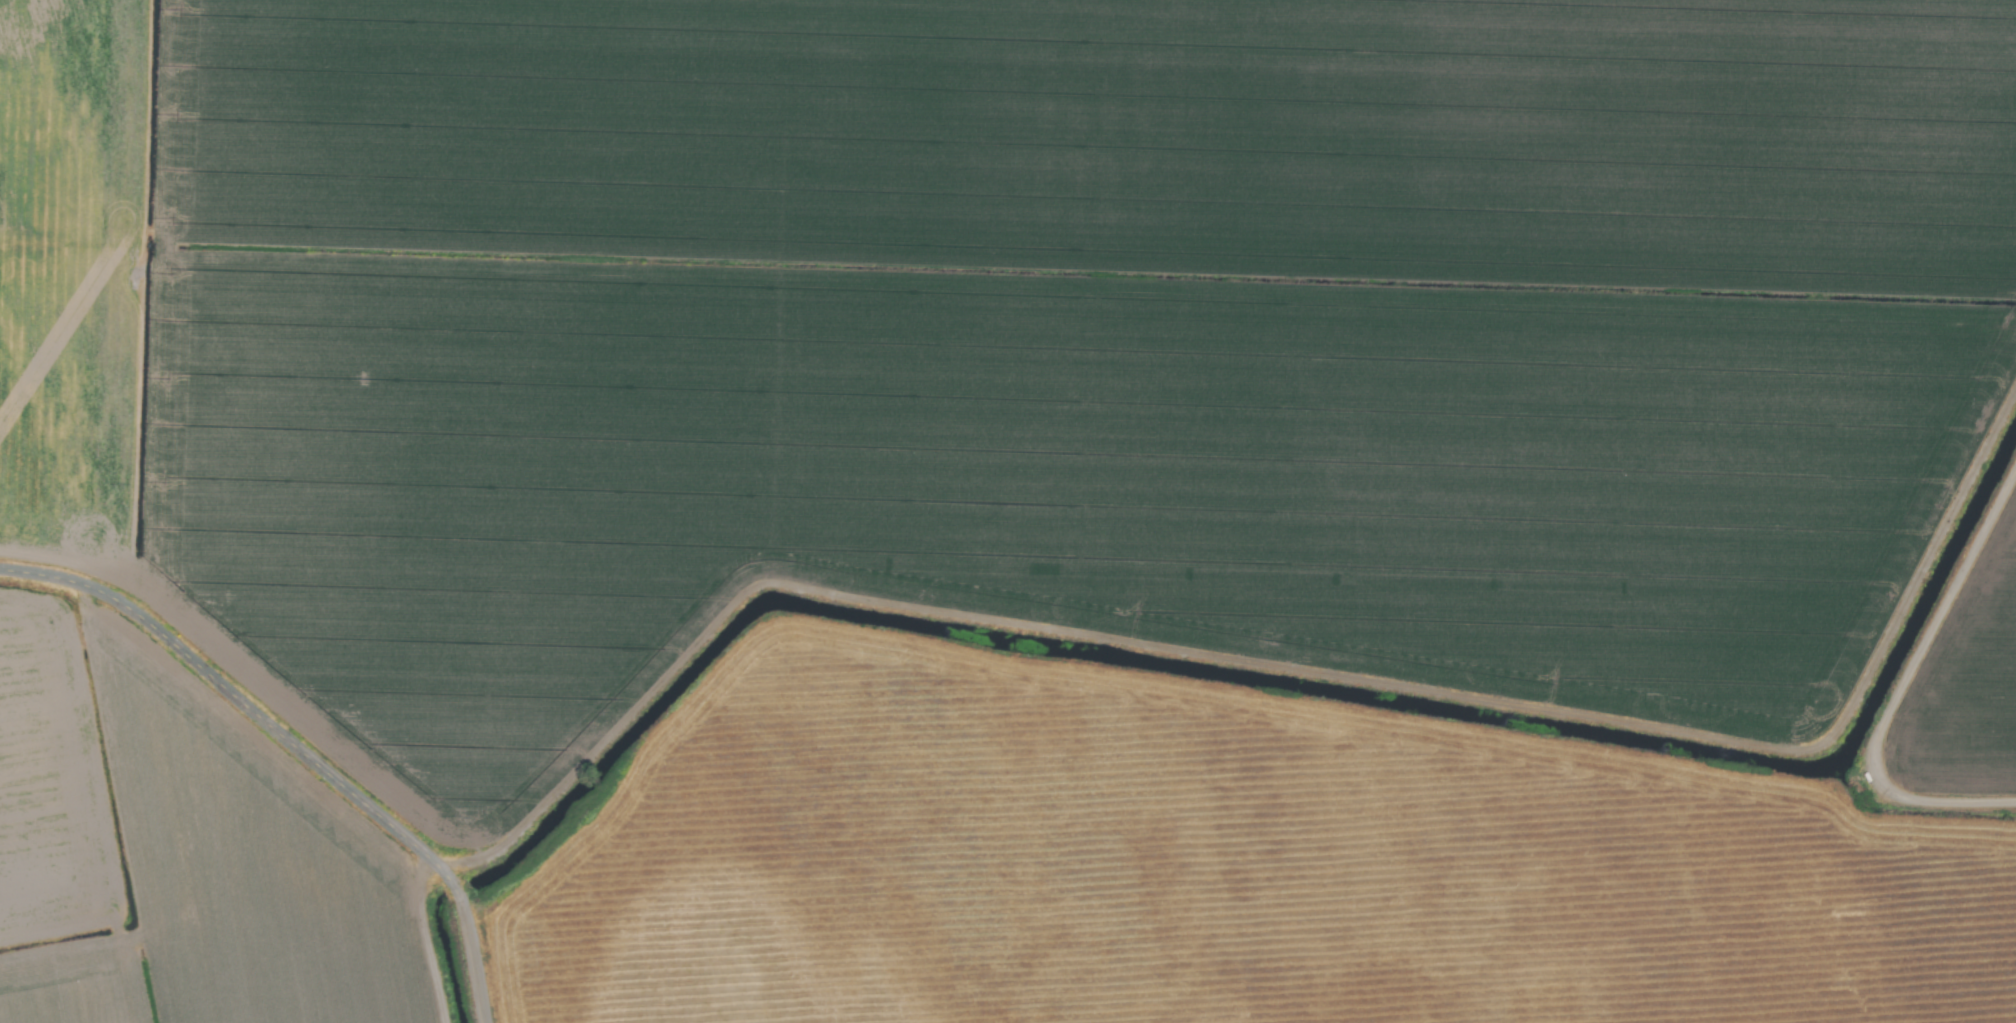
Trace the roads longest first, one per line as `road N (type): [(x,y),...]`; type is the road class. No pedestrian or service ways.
road 1 (residential): [(447,876),(126,607),(65,580),(0,571)]
road 2 (residential): [(487,1022),(469,924),(447,876)]

